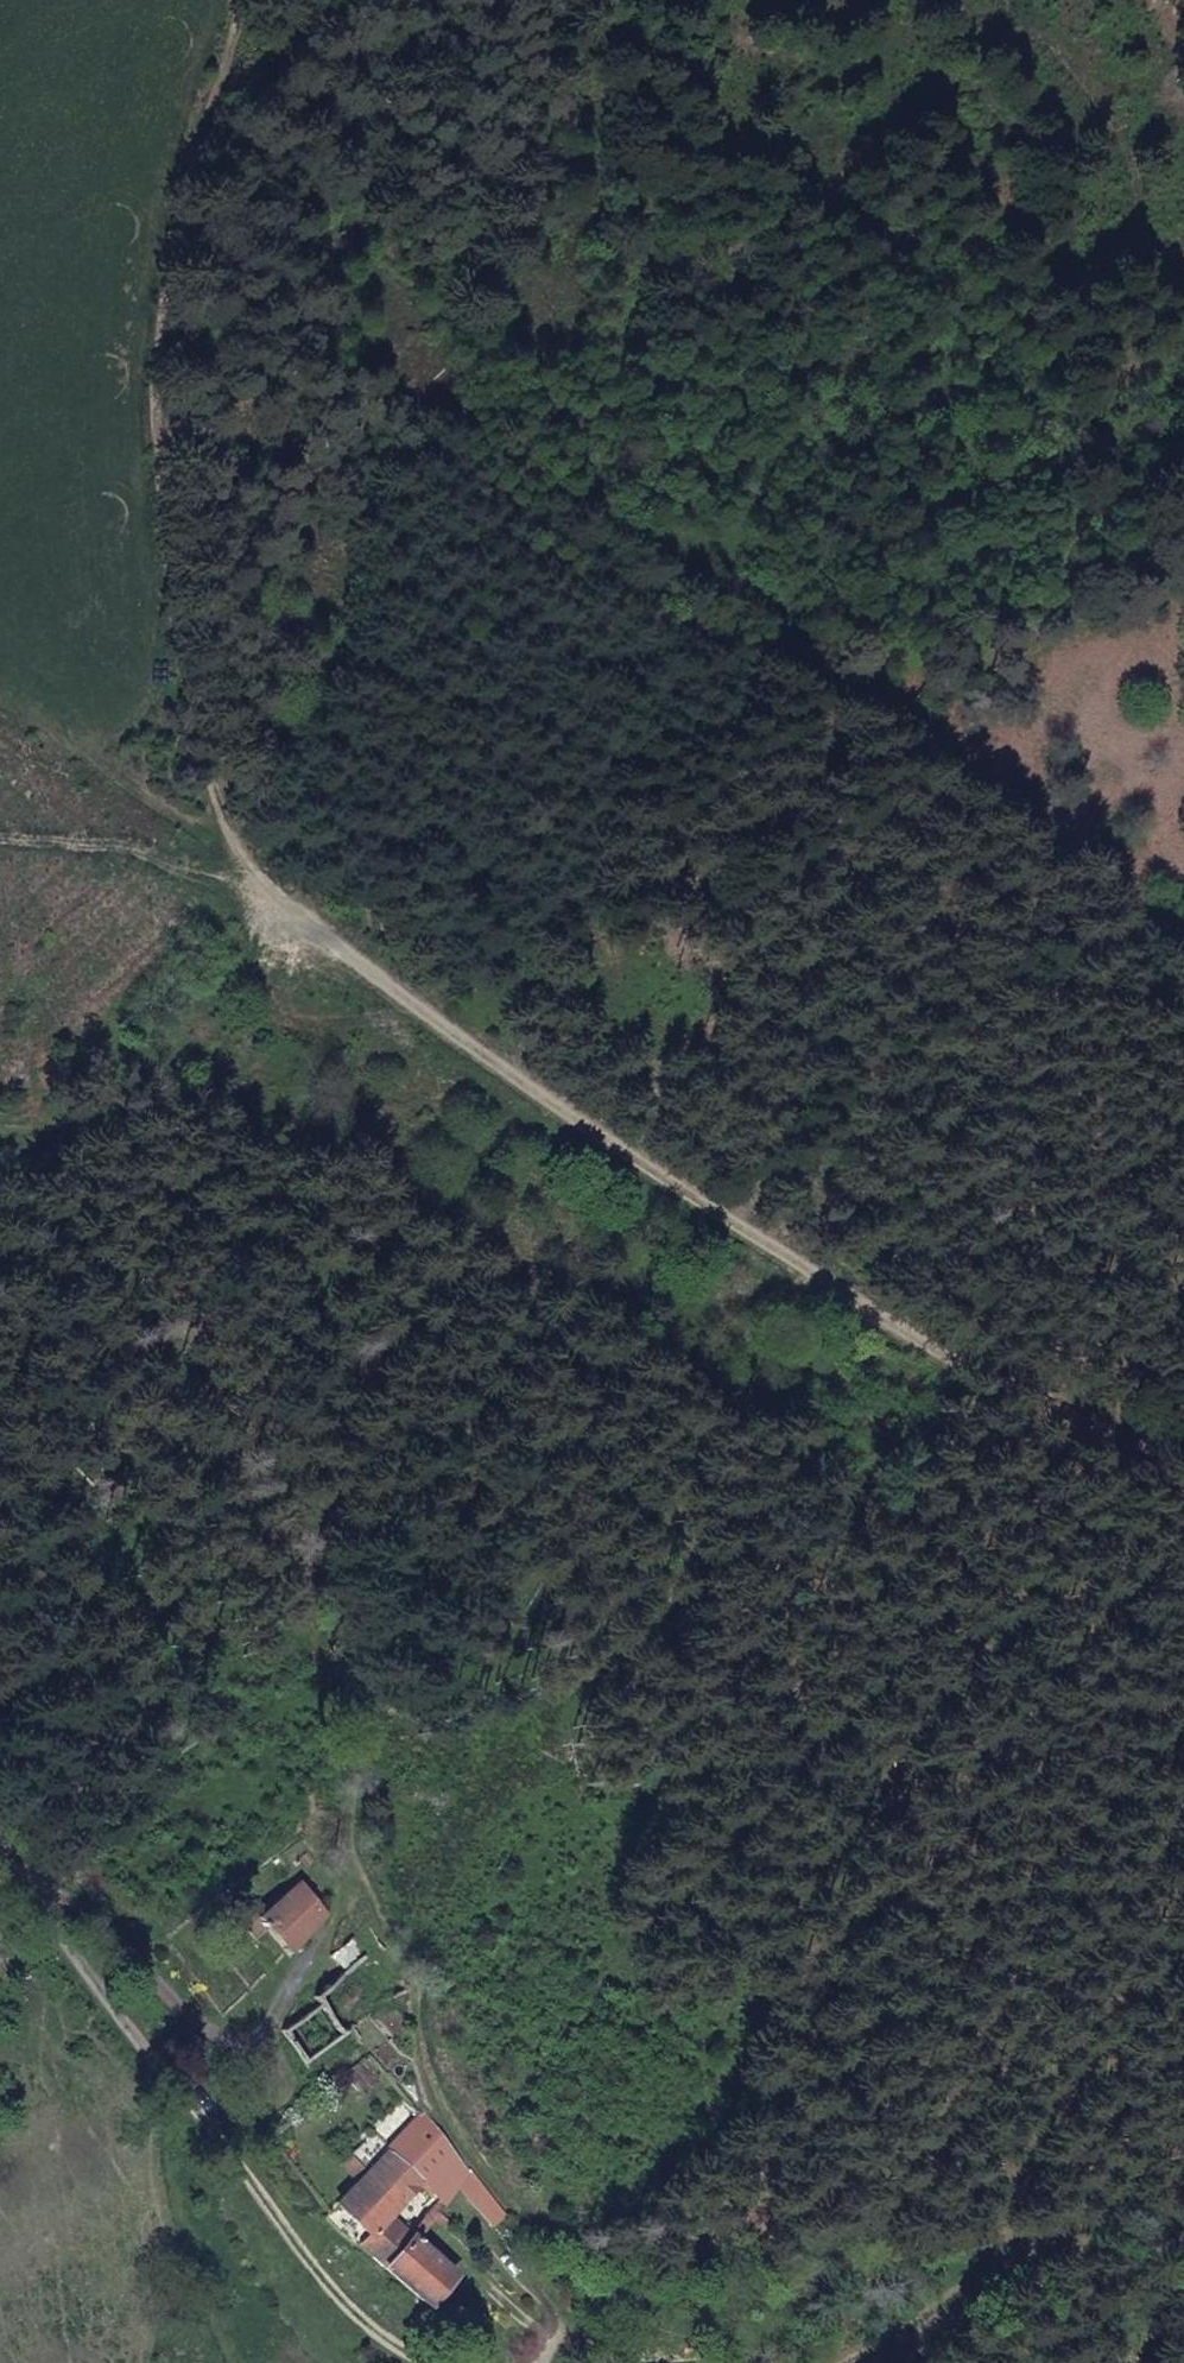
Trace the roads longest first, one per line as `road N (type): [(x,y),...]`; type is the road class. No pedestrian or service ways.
road 1 (track): [(259,0),(168,443),(279,906),(1014,1382),(1183,1482)]
road 2 (track): [(372,1868),(257,1570),(0,1296)]
road 3 (track): [(869,2362),(899,2342),(852,2239),(1183,2242)]

